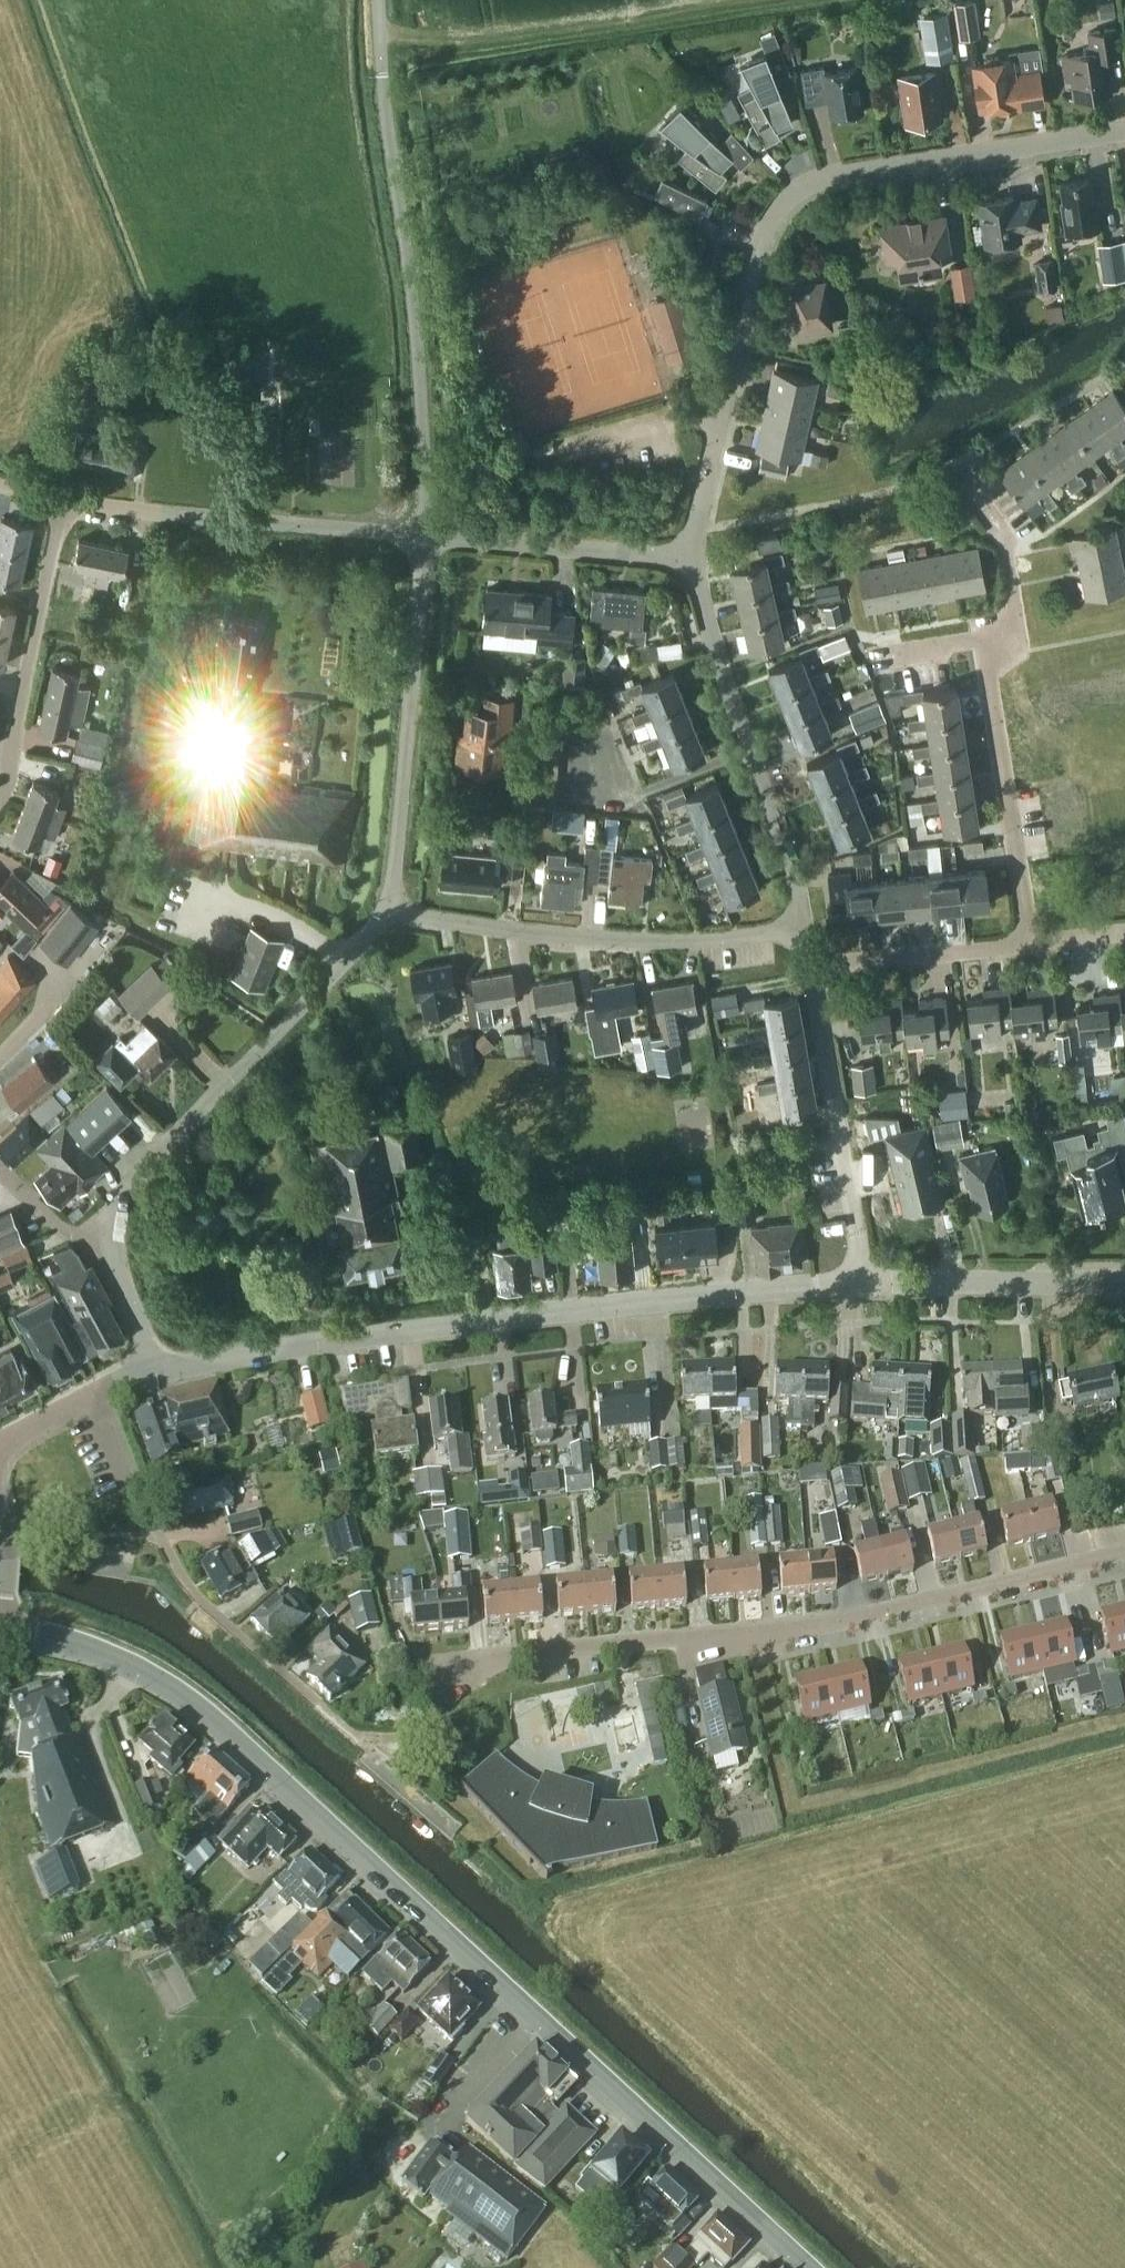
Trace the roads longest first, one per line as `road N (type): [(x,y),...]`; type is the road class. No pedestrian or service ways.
road 1 (tertiary): [(808,2267),(220,1725),(156,1678),(0,1625)]
road 2 (residential): [(436,1712),(475,1669),(499,1657),(822,1625),(1124,1550)]
road 3 (residential): [(693,555),(761,241),(777,210),(826,178),(1124,132)]
road 4 (unclassified): [(156,1367),(496,1318),(863,1282)]
road 5 (unclassified): [(423,535),(427,469),(379,0)]
road 6 (residential): [(107,1233),(125,1189),(371,934),(388,906)]
road 7 (residential): [(805,923),(766,935),(674,941),(554,936),(409,917),(388,906)]
road 8 (residential): [(405,1738),(347,1731),(202,1604),(176,1573),(138,1483)]
road 9 (residential): [(805,923),(793,862),(709,631),(693,555)]
road 10 (residential): [(388,906),(423,535)]
road 11 (residential): [(423,535),(61,503)]
road 12 (residential): [(863,1282),(812,966)]
road 13 (residential): [(1030,941),(982,639)]
road 14 (residential): [(0,795),(61,503)]
road 15 (residential): [(693,555),(423,535)]
road 16 (unclassified): [(863,1282),(1124,1280)]
road 17 (residential): [(812,966),(1030,941)]
road 18 (residential): [(982,639),(1016,626),(1006,538),(954,462)]
road 19 (residential): [(156,1367),(115,1272),(107,1233)]
road 20 (residential): [(107,1233),(66,1231),(0,1173)]

